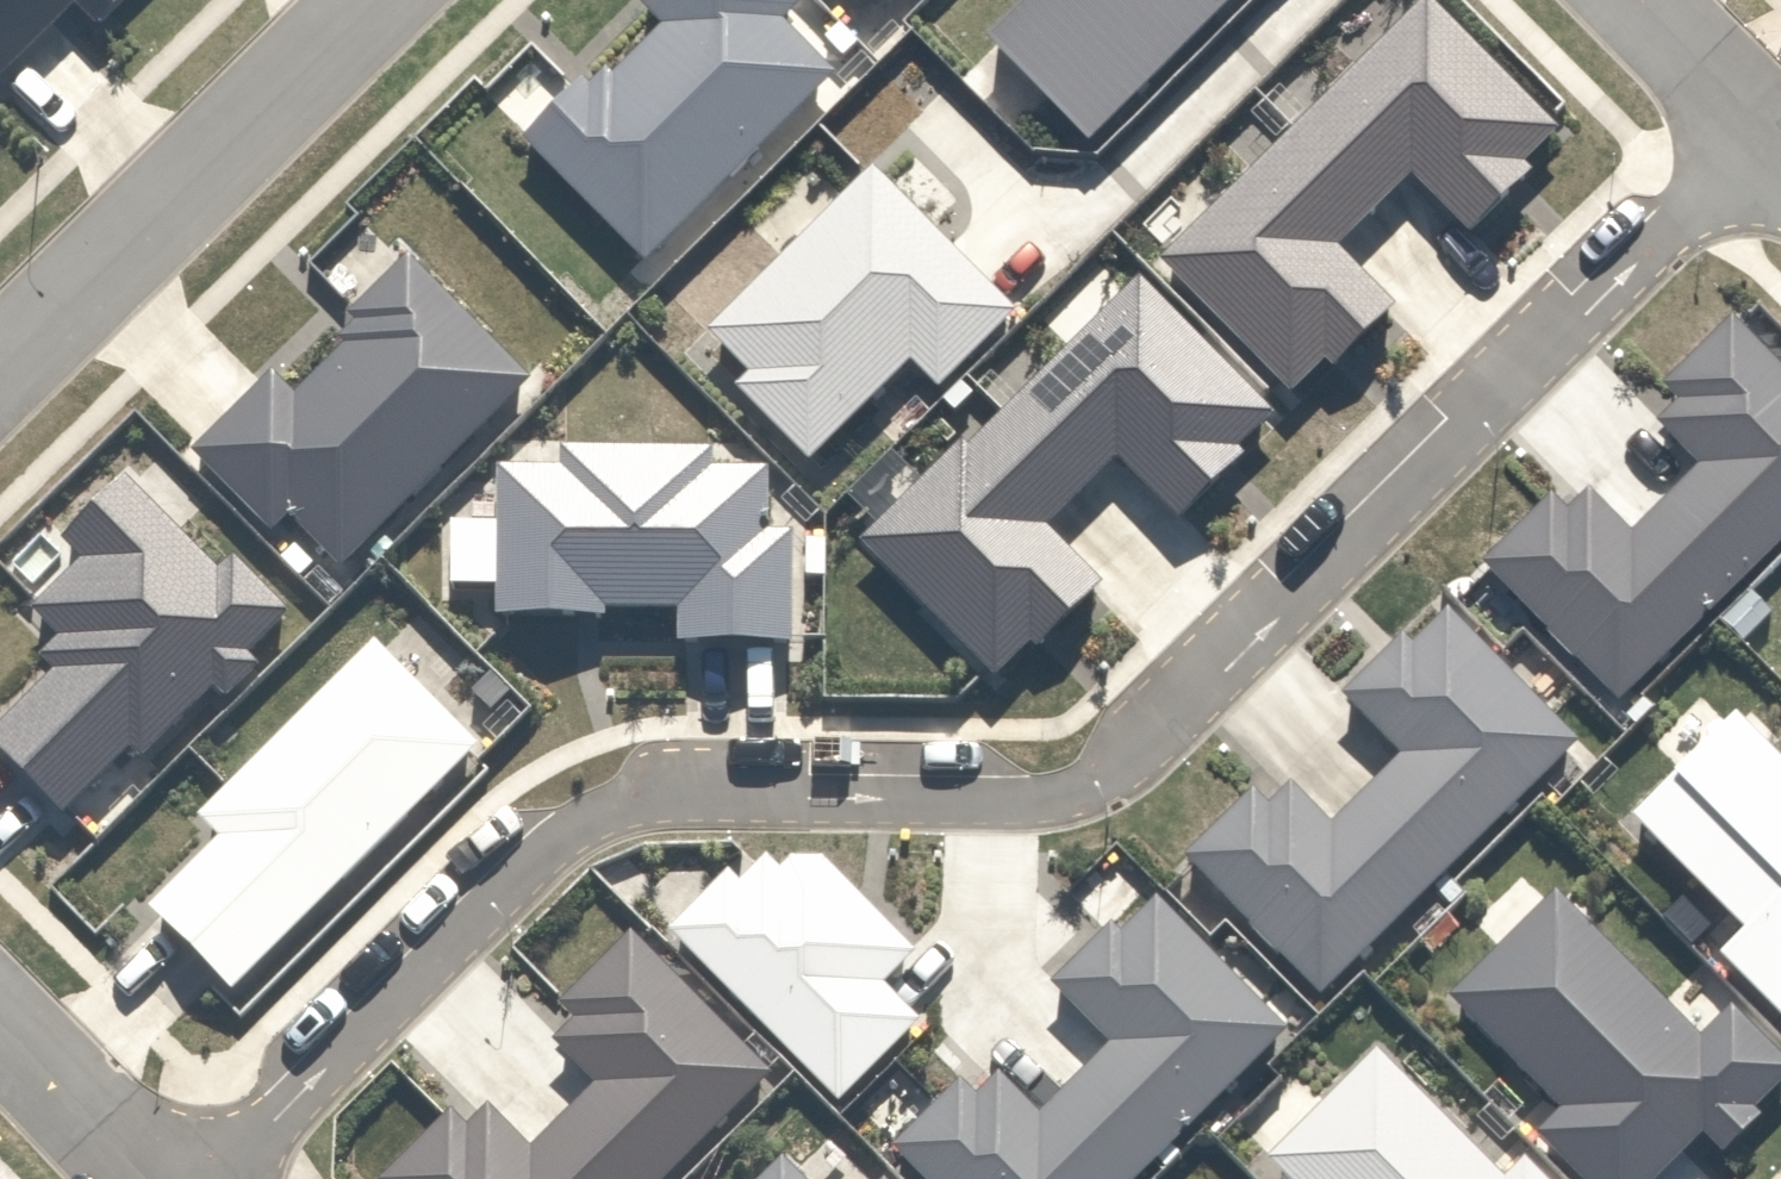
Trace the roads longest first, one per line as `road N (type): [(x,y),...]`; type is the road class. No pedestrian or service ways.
road 1 (residential): [(220,1178),(539,858),(595,827),(646,806),(1048,802),(1102,787),(1152,757),(1760,136)]
road 2 (residential): [(0,369),(378,0)]
road 3 (residential): [(143,1178),(0,1028)]
road 4 (residential): [(1631,0),(1760,136)]

